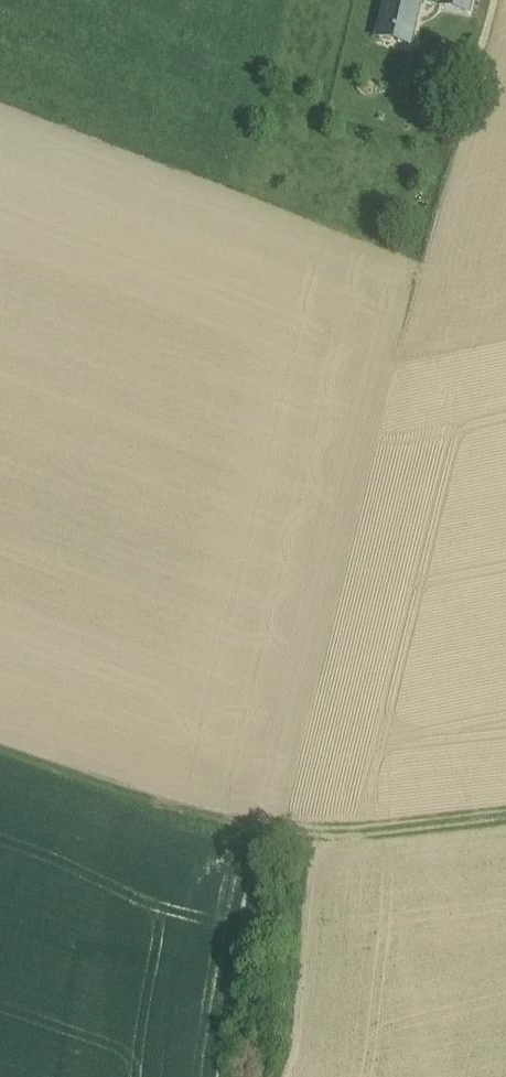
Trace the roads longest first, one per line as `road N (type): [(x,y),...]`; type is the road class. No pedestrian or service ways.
road 1 (track): [(0,751),(258,841),(505,814)]

